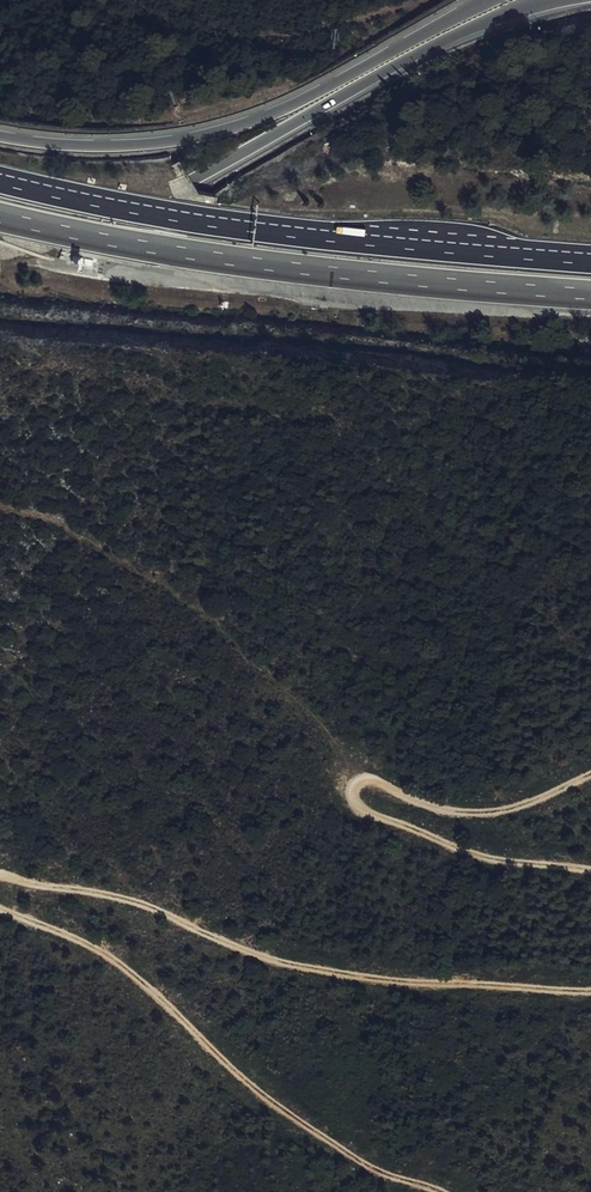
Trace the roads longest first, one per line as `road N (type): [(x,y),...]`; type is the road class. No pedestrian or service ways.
road 1 (track): [(0,874),(139,900),(245,950),(316,971),(590,992)]
road 2 (motorway): [(590,260),(250,226),(0,180)]
road 3 (motorway): [(0,218),(323,272),(590,295)]
road 4 (motorway): [(0,244),(98,220),(192,182),(440,41),(539,0)]
road 5 (track): [(444,1191),(379,1171),(279,1107),(95,946),(0,909)]
road 6 (track): [(590,869),(460,849),(359,811),(351,794),(358,779),(378,778),(429,806),(484,814),(590,775)]
road 7 (motorway): [(485,0),(319,93),(212,134),(114,145),(0,135)]

